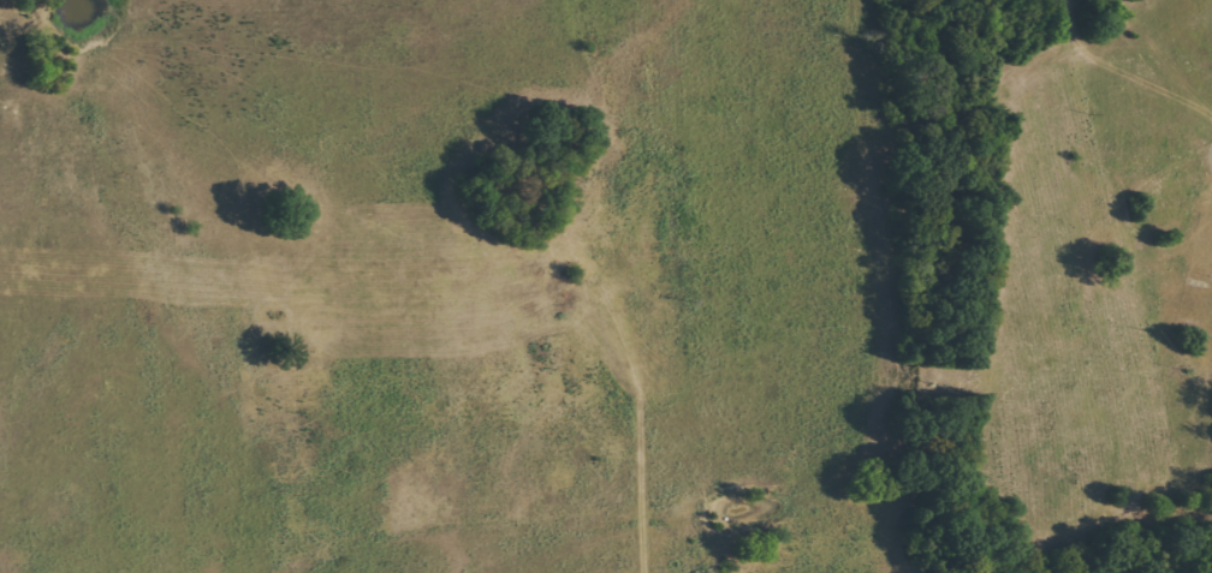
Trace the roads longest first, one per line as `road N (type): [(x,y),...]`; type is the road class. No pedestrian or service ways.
road 1 (residential): [(808,572),(641,479)]

